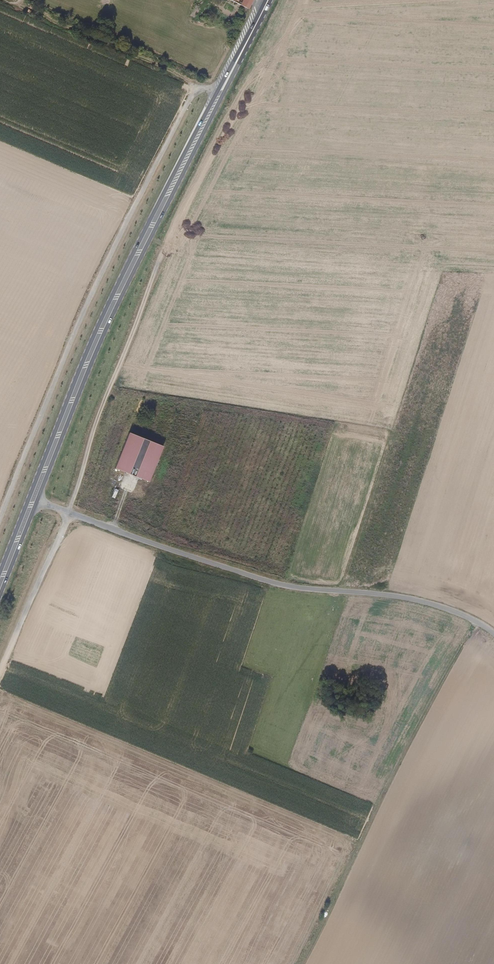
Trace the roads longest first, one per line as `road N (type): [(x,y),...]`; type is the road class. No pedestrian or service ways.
road 1 (primary): [(253,30),(103,316),(0,572)]
road 2 (primary): [(37,500),(110,320),(253,30)]
road 3 (track): [(222,94),(196,93),(180,119),(69,345),(0,520)]
road 4 (unclassified): [(493,634),(429,603),(278,585),(37,500)]
road 5 (track): [(72,514),(93,427),(162,253),(245,83)]
road 6 (track): [(72,514),(0,677)]

